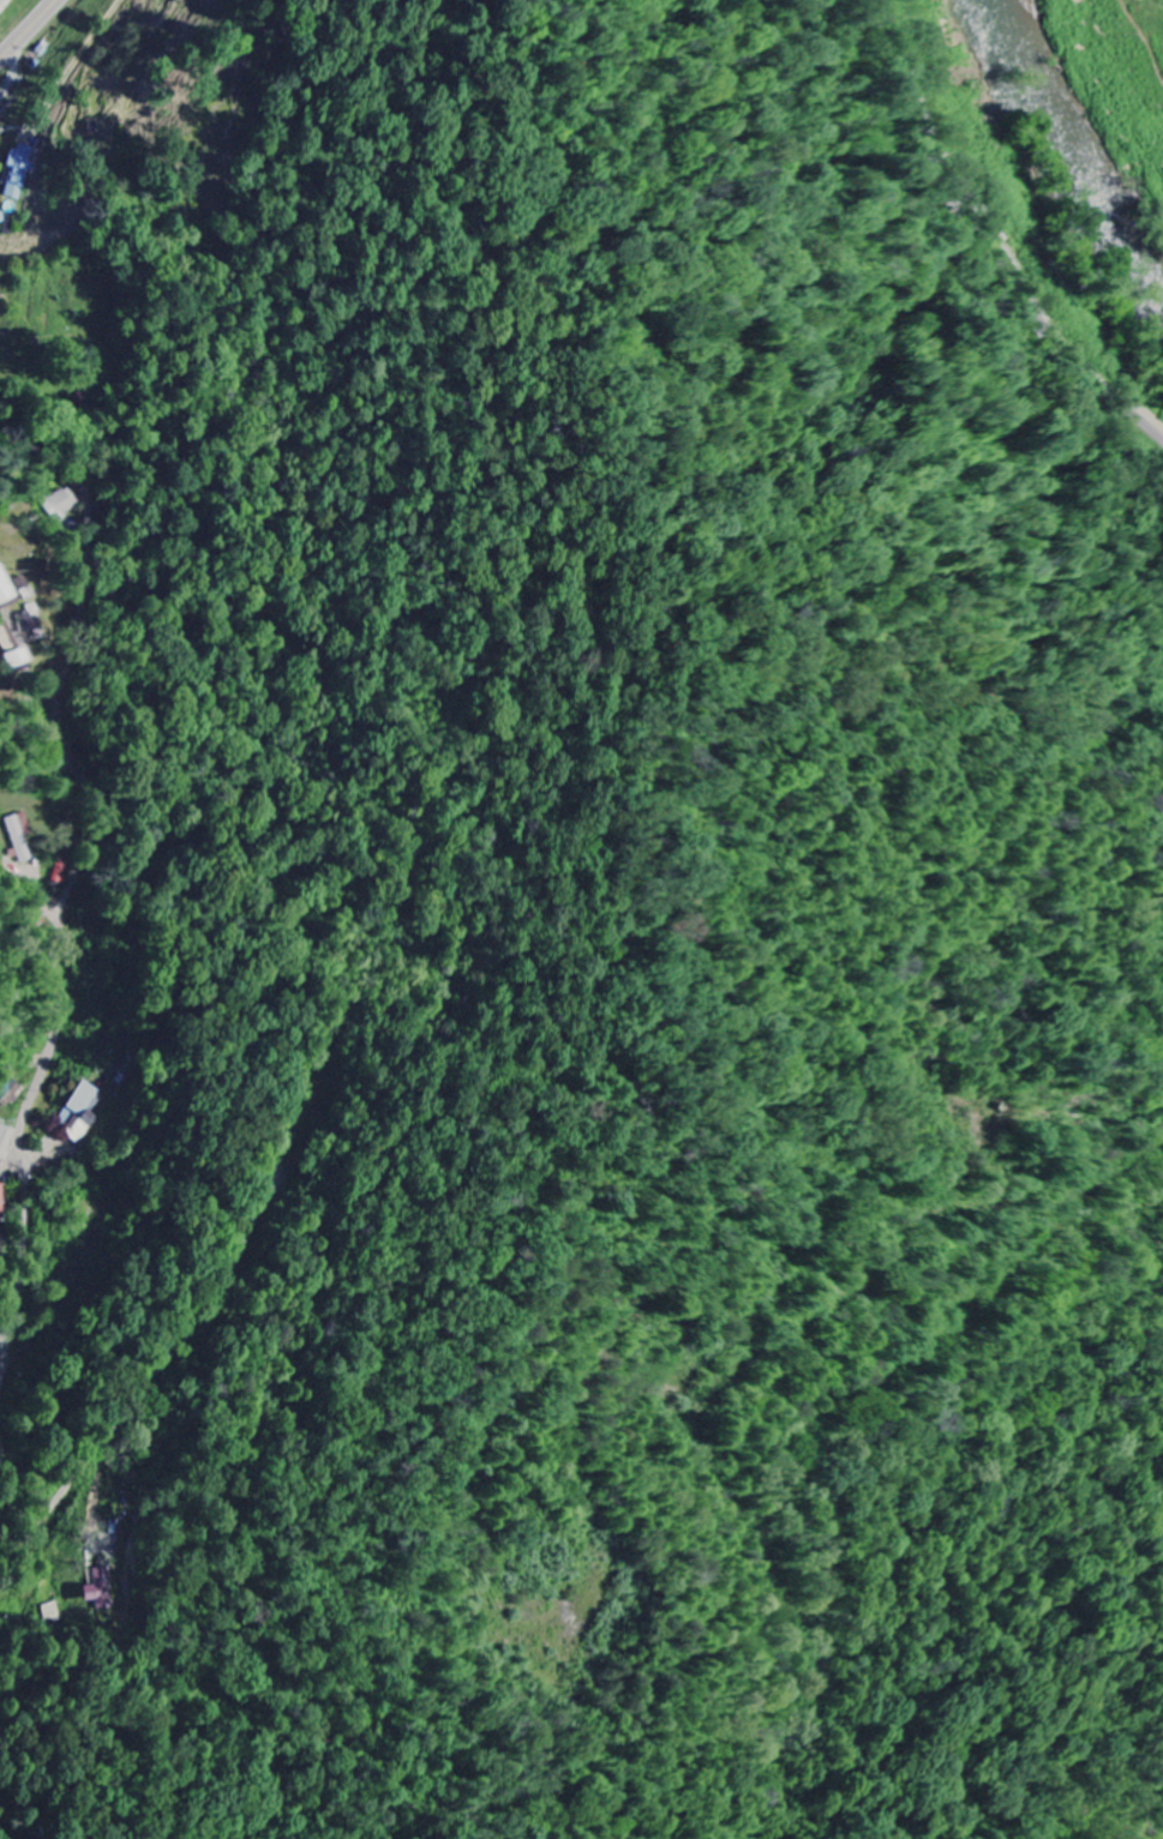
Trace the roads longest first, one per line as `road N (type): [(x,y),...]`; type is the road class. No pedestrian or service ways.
road 1 (residential): [(0,430),(90,488),(83,625),(61,680),(59,727),(98,812),(97,840),(55,925),(61,1032),(22,1124),(26,1234),(0,1397)]
road 2 (residential): [(1162,440),(1083,372),(1031,309),(937,151),(889,0)]
road 3 (residential): [(0,1594),(42,1522),(217,1305),(264,1212)]

